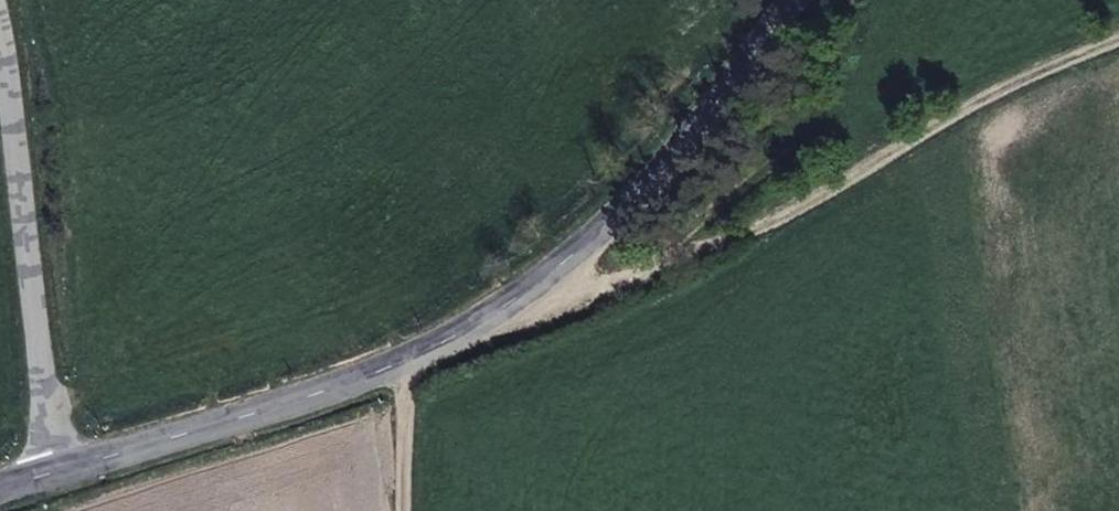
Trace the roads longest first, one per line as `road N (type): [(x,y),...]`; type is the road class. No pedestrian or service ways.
road 1 (tertiary): [(68,475),(420,366),(622,219),(794,0)]
road 2 (track): [(1118,29),(622,219)]
road 3 (unclassified): [(68,475),(4,0)]

